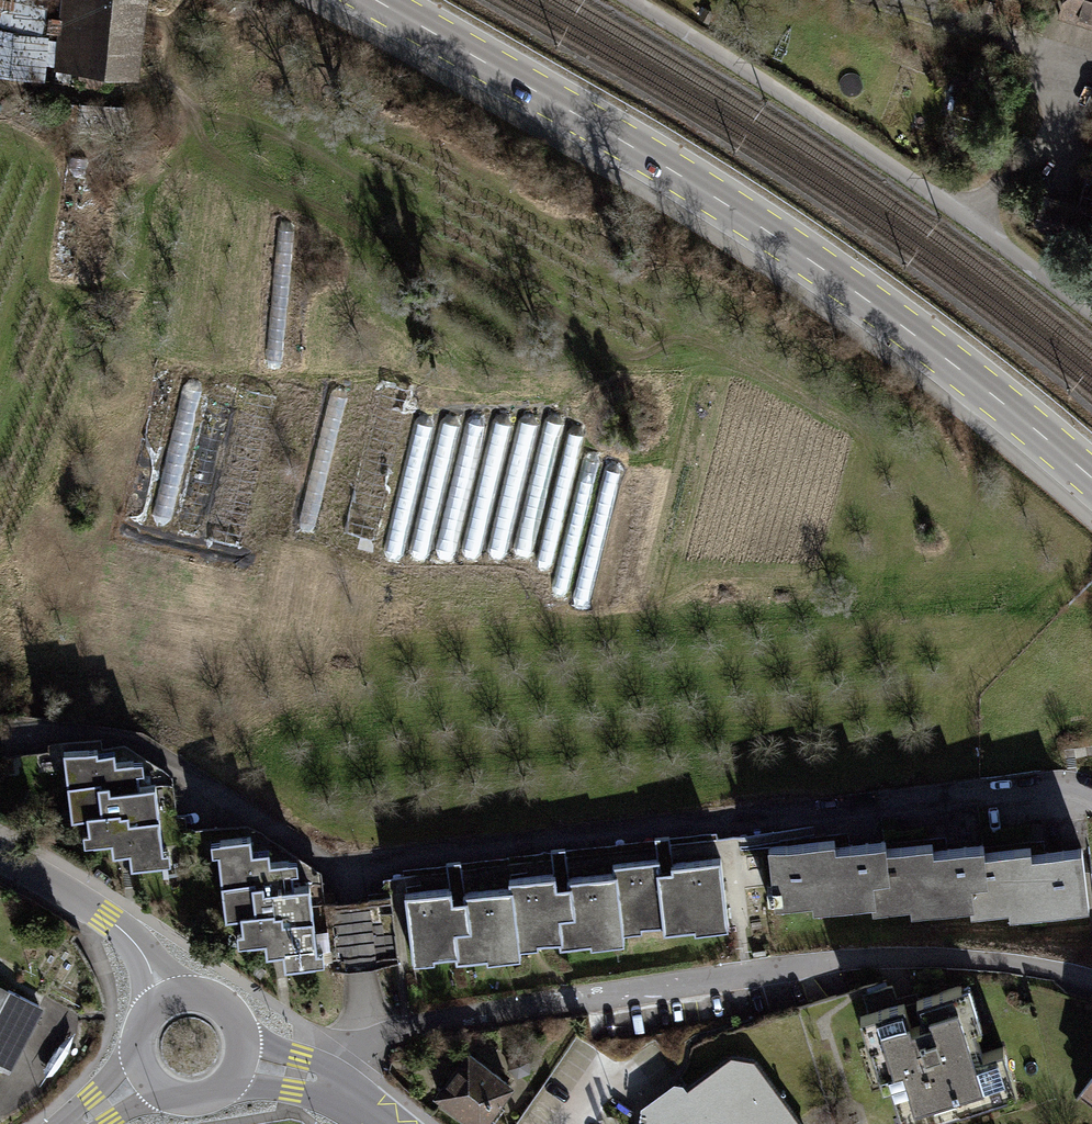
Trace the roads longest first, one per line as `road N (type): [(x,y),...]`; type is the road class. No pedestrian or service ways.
road 1 (primary): [(380,0),(659,162),(919,339),(1091,480)]
road 2 (residential): [(1091,796),(1041,787),(349,866)]
road 3 (residential): [(1091,980),(935,957),(852,960),(640,988),(371,1038)]
road 4 (residential): [(631,0),(785,95),(1091,315)]
road 5 (track): [(0,92),(100,93),(168,79),(175,18),(194,0)]
road 6 (residential): [(132,743),(334,868),(349,866)]
road 7 (residential): [(168,999),(130,936),(0,857)]
road 8 (residential): [(349,866),(371,1038)]
road 9 (tertiary): [(143,1074),(162,1094),(204,1101),(228,1087),(243,1063)]
road 10 (tertiary): [(243,1063),(243,1033),(226,1007),(199,995),(168,999)]

